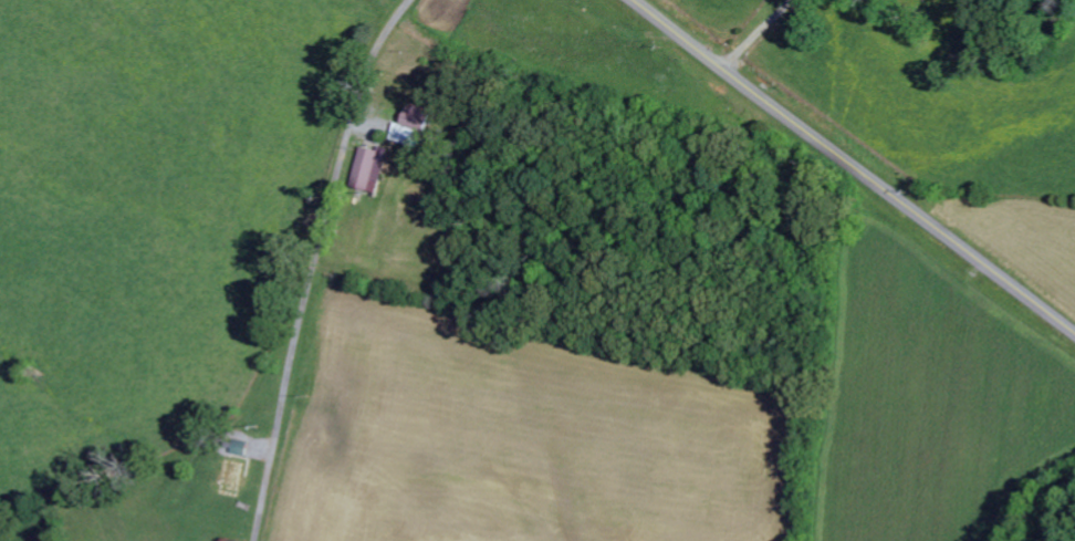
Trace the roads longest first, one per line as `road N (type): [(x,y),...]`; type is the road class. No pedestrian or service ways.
road 1 (residential): [(416,0),(365,87),(309,304),(261,540)]
road 2 (tertiary): [(1074,332),(633,0)]

